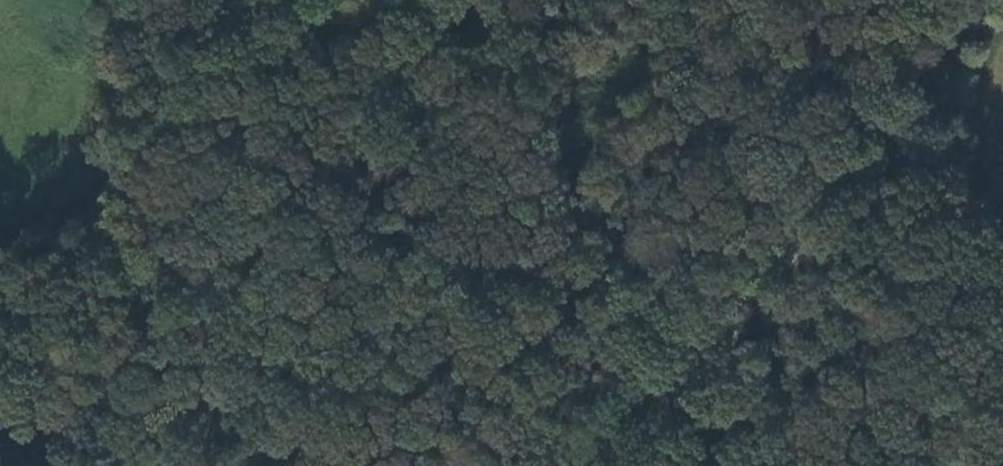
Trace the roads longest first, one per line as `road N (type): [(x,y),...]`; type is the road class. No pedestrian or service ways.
road 1 (track): [(681,394),(471,327),(406,332),(327,367),(170,407),(39,465)]
road 2 (track): [(38,465),(228,63),(281,0)]
road 3 (track): [(985,0),(890,150),(681,394)]
road 4 (track): [(874,465),(681,394)]

